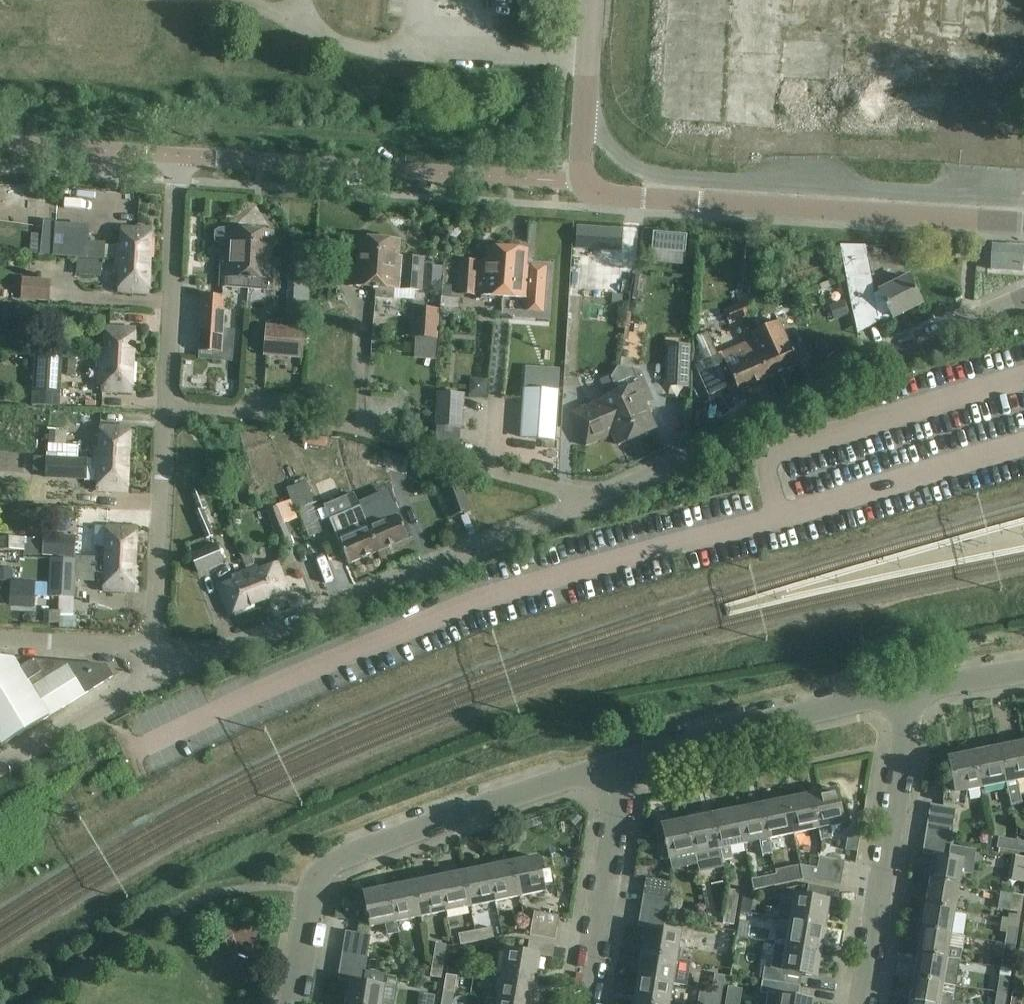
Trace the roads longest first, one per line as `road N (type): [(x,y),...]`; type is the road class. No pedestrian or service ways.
road 1 (residential): [(165,674),(601,500)]
road 2 (residential): [(601,500),(918,341),(1023,298)]
road 3 (residential): [(291,1003),(311,891),(330,864),(622,762)]
road 4 (residential): [(601,500),(347,427),(169,406)]
road 5 (residential): [(1023,222),(608,196),(584,188)]
road 6 (residential): [(584,188),(179,155)]
road 7 (residential): [(861,1003),(910,690)]
road 8 (residential): [(622,762),(910,690)]
road 9 (residential): [(298,26),(380,51),(589,60)]
road 10 (residential): [(169,406),(179,155)]
road 11 (residential): [(584,1003),(622,762)]
road 12 (residential): [(152,647),(169,406)]
road 13 (unclassified): [(0,768),(165,674)]
road 14 (residential): [(179,155),(0,142)]
road 15 (residential): [(152,647),(0,637)]
road 16 (unclassified): [(584,188),(589,60)]

